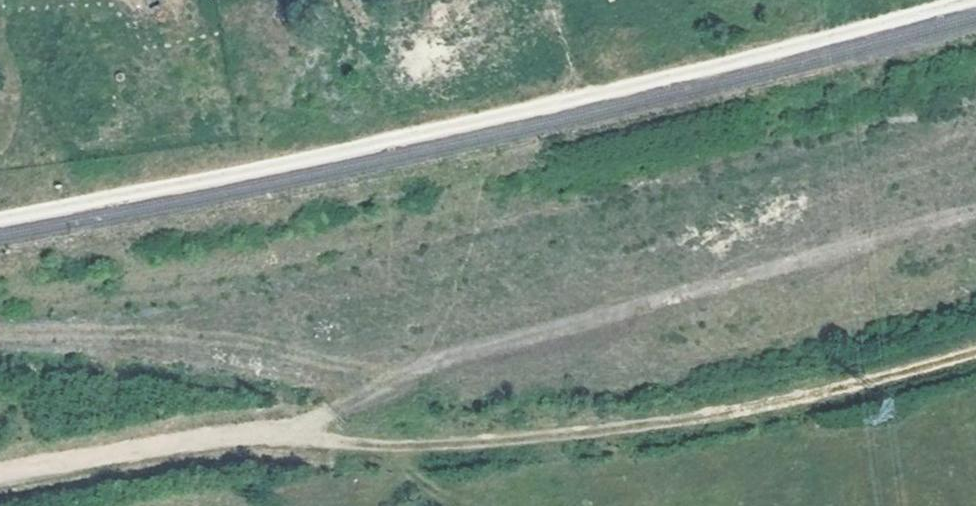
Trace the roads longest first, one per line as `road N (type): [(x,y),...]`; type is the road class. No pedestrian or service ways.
road 1 (track): [(0,472),(232,434),(428,445),(735,416),(975,353)]
road 2 (track): [(290,434),(438,363),(975,211)]

